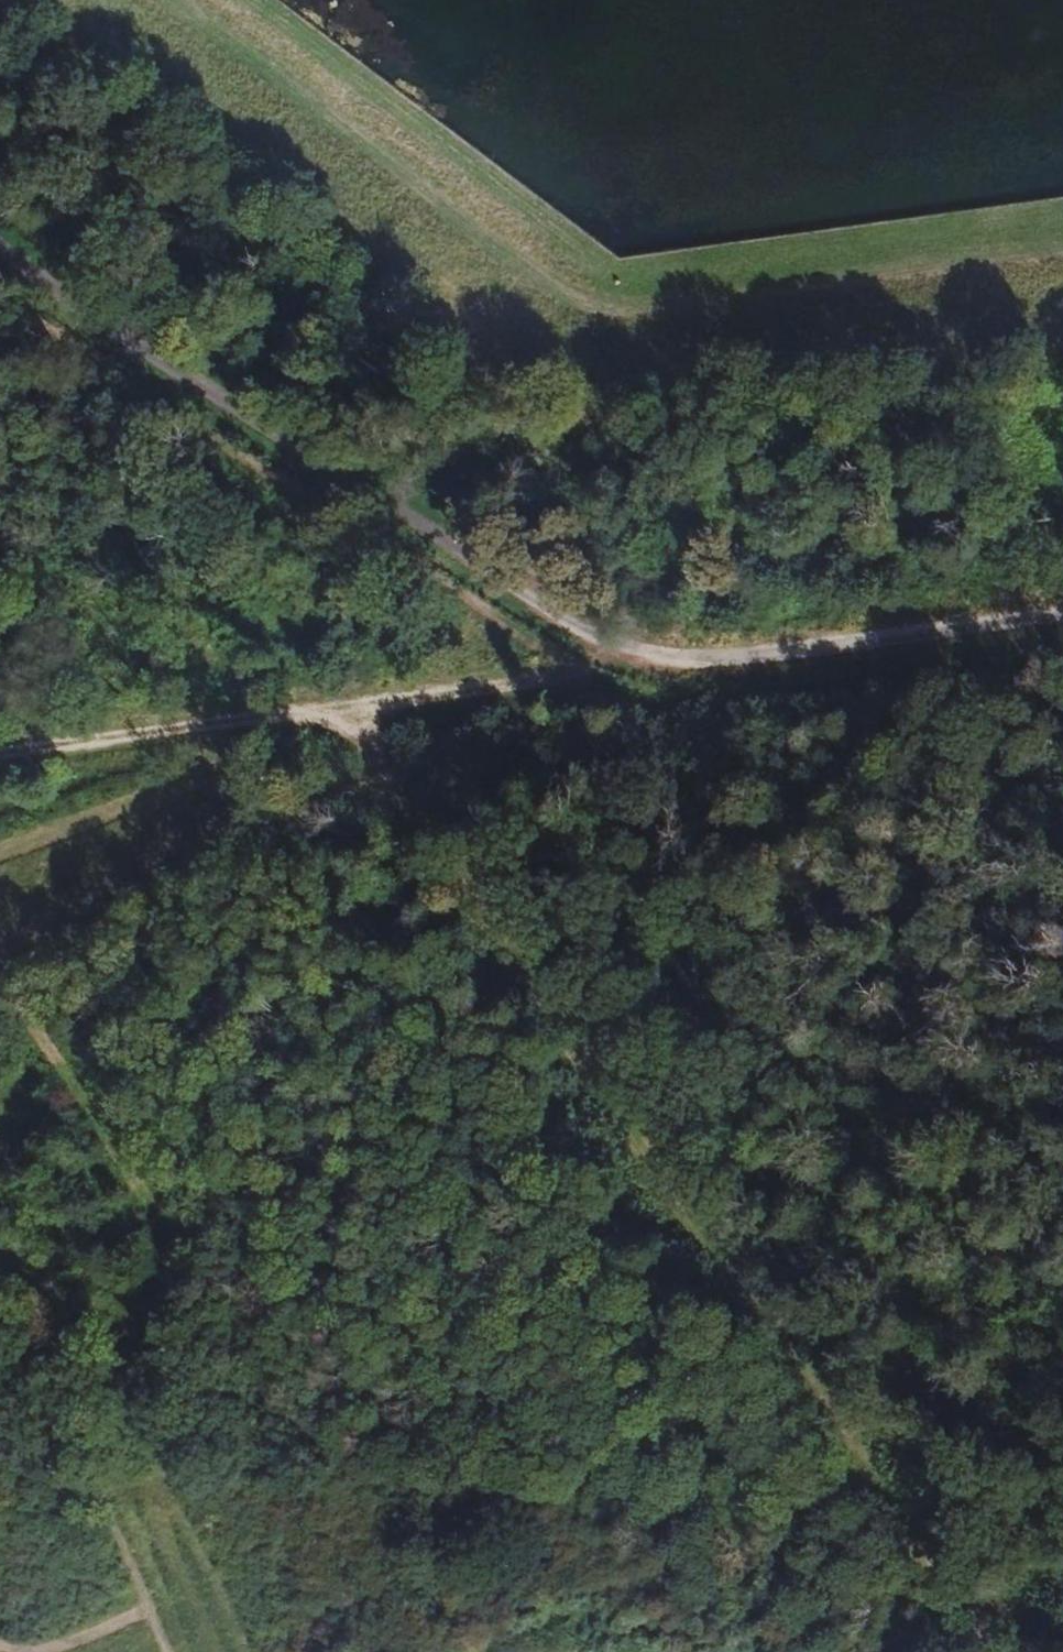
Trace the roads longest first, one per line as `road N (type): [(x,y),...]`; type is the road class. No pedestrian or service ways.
road 1 (unclassified): [(0,242),(259,456),(675,656)]
road 2 (unclassified): [(0,752),(675,656)]
road 3 (unclassified): [(675,656),(768,654),(1062,616)]

